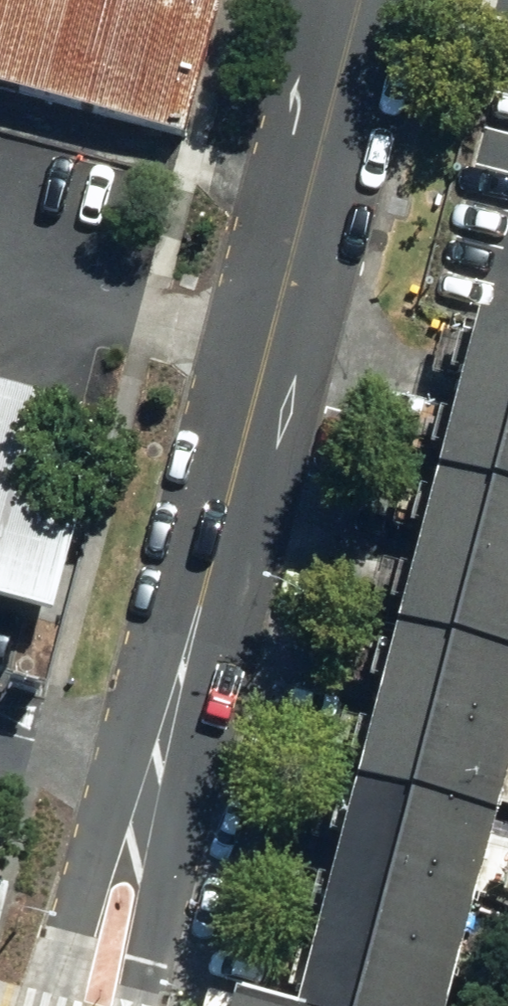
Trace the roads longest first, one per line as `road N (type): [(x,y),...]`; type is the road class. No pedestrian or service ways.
road 1 (residential): [(364,0),(156,770)]
road 2 (residential): [(48,1005),(79,886),(156,770)]
road 3 (residential): [(156,770),(164,901),(138,1005)]

